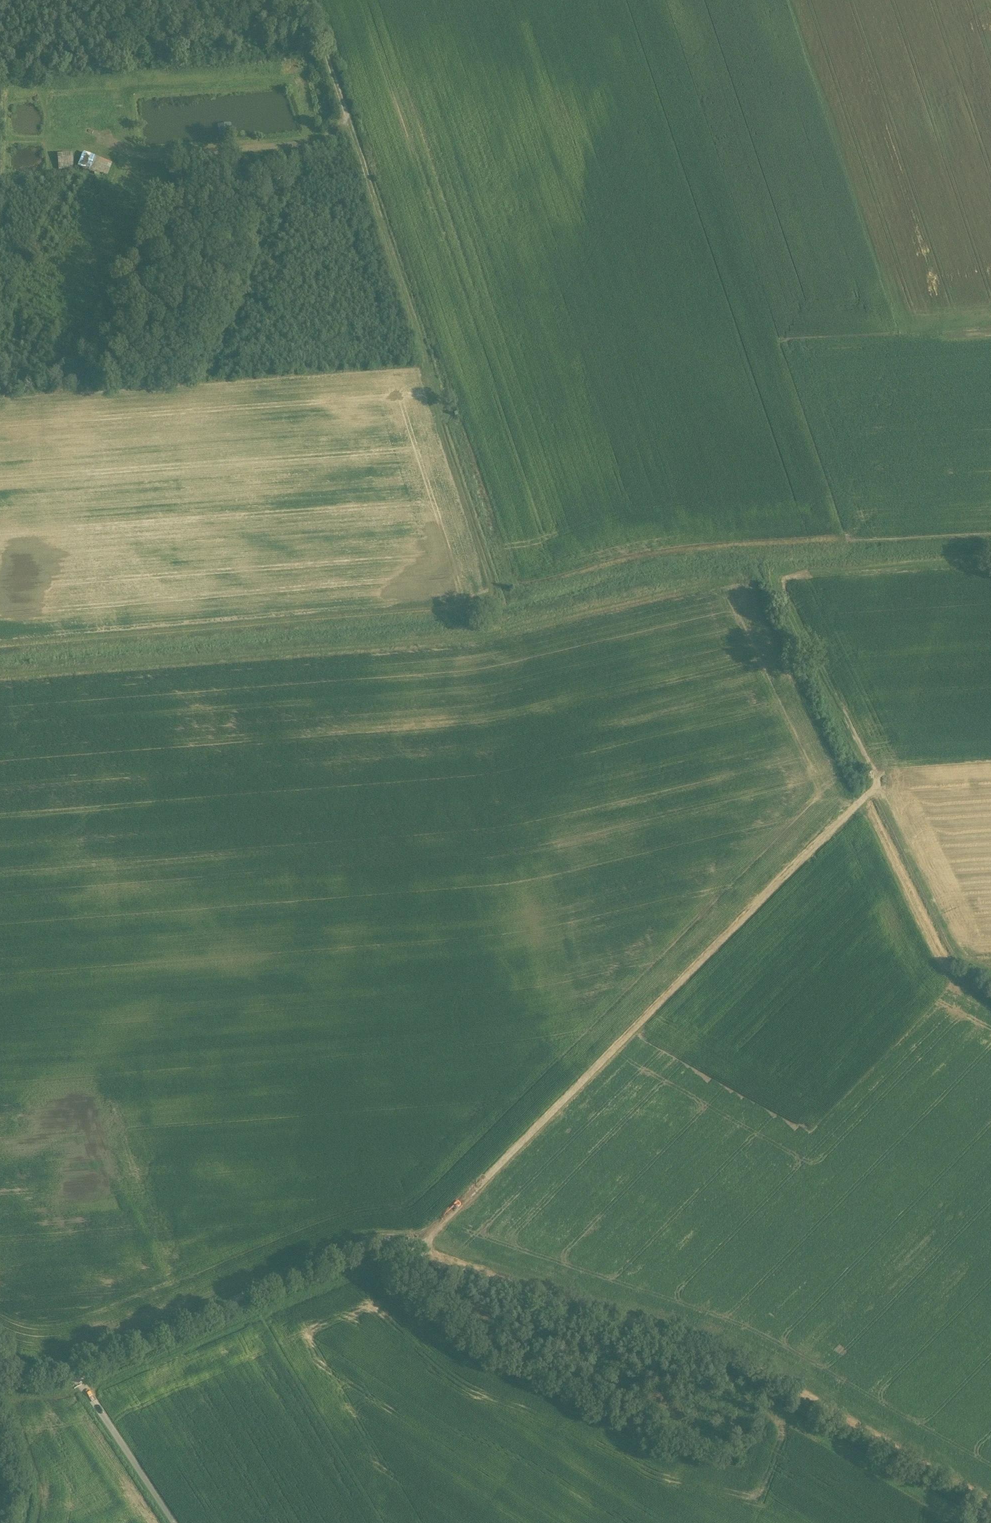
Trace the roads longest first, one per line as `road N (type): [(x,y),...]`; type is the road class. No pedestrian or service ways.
road 1 (track): [(990,1504),(730,1356),(387,1243),(346,1249),(66,1369)]
road 2 (track): [(415,1251),(875,785)]
road 3 (unclassified): [(0,1360),(17,1371),(73,1374),(171,1522)]

